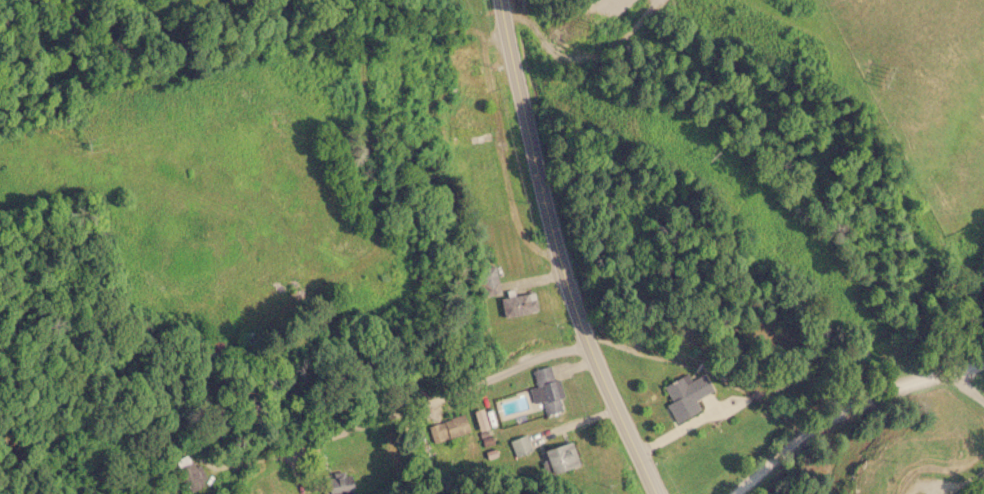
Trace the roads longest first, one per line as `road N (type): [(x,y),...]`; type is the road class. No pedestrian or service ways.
road 1 (secondary): [(656,493),(586,347),(556,250),(503,0)]
road 2 (residential): [(586,347),(532,358),(457,393),(226,456)]

